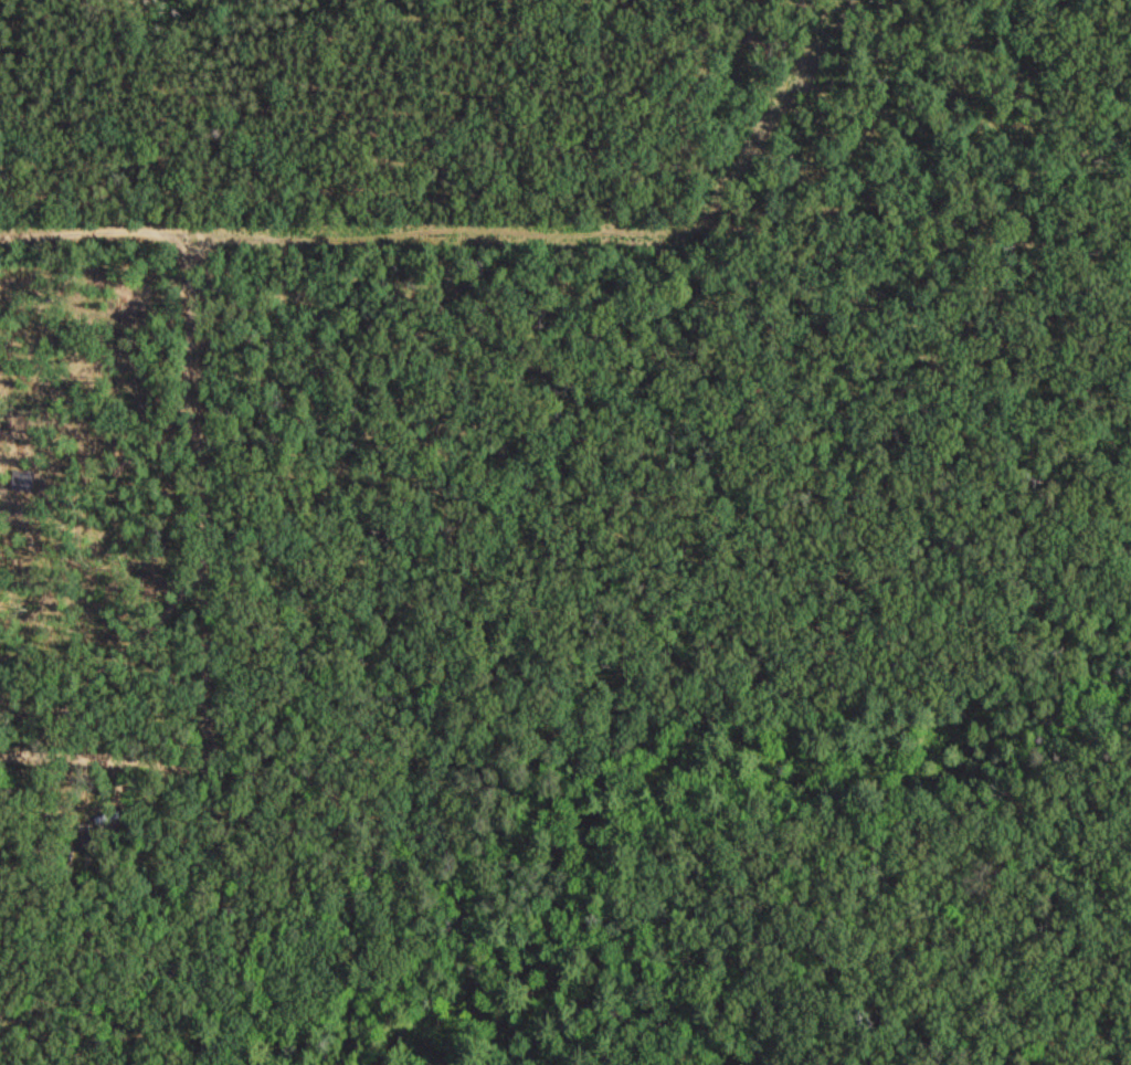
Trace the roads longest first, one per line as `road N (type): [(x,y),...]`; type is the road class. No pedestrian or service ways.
road 1 (track): [(184,239),(181,762),(0,763)]

